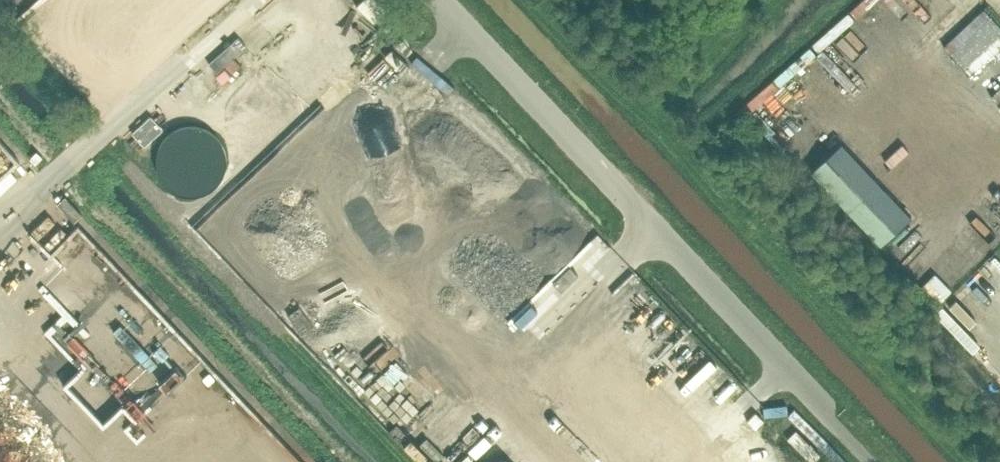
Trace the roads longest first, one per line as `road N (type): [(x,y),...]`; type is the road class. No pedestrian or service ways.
road 1 (unclassified): [(660,240),(434,0)]

